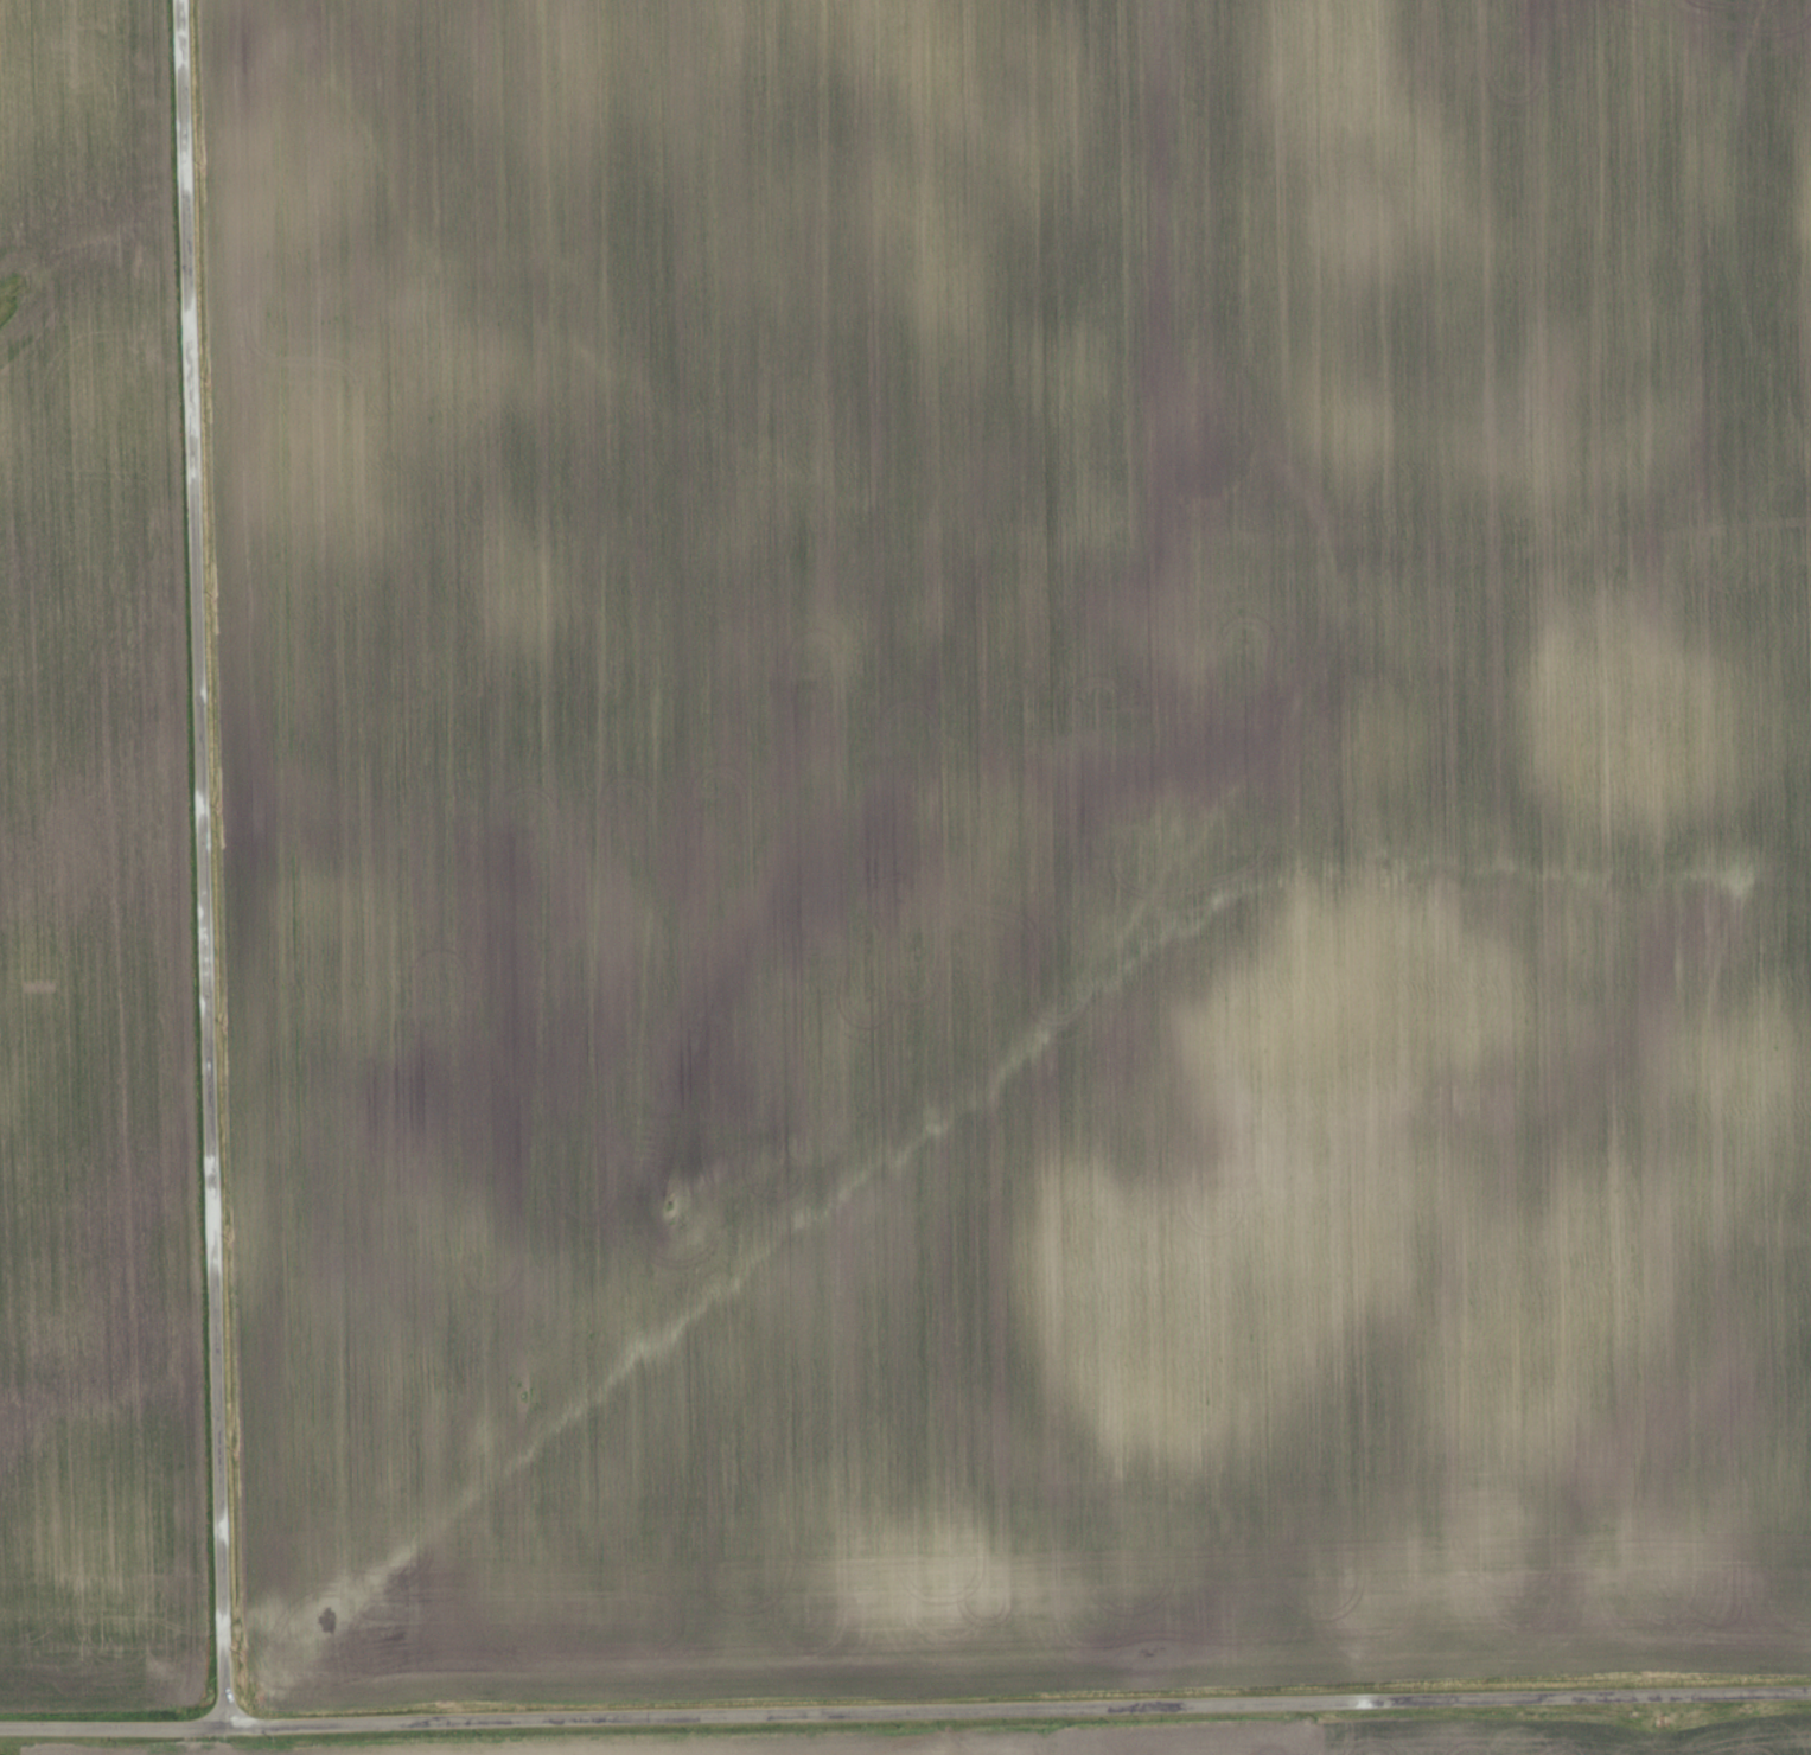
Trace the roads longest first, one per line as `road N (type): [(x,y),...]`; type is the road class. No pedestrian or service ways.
road 1 (residential): [(0,1727),(1810,1697)]
road 2 (residential): [(225,1727),(181,0)]

